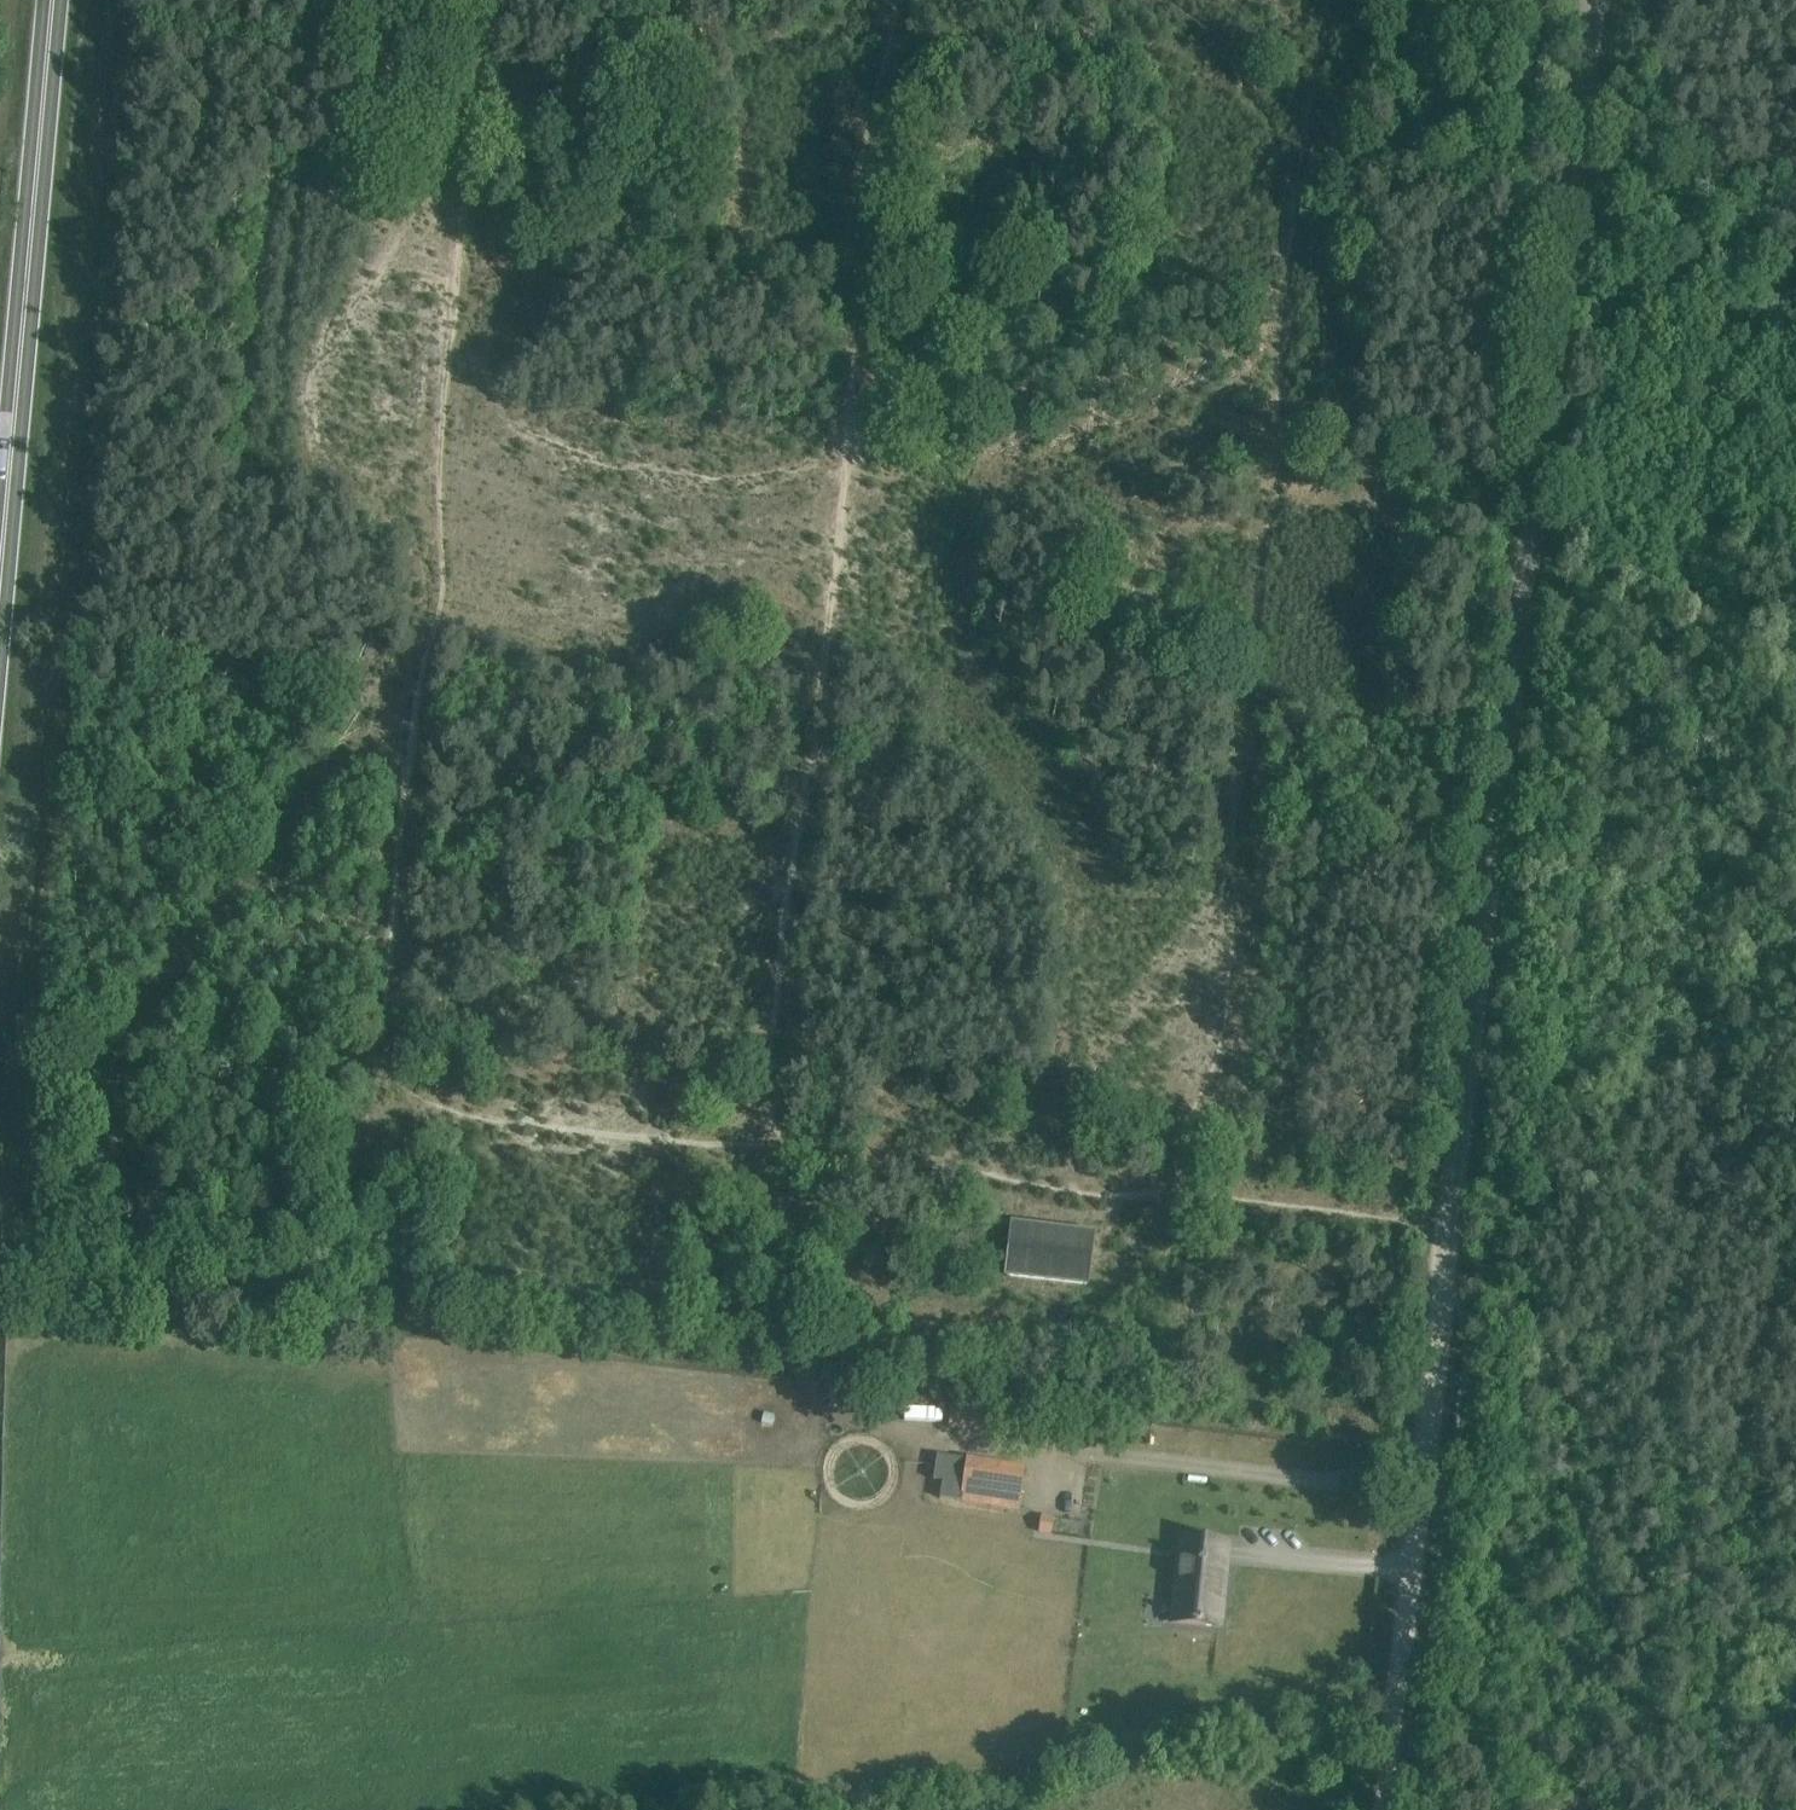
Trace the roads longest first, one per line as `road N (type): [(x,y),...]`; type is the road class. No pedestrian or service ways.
road 1 (unclassified): [(1444,1276),(1595,0)]
road 2 (primary): [(0,582),(53,0)]
road 3 (track): [(1444,1276),(1386,1744)]

